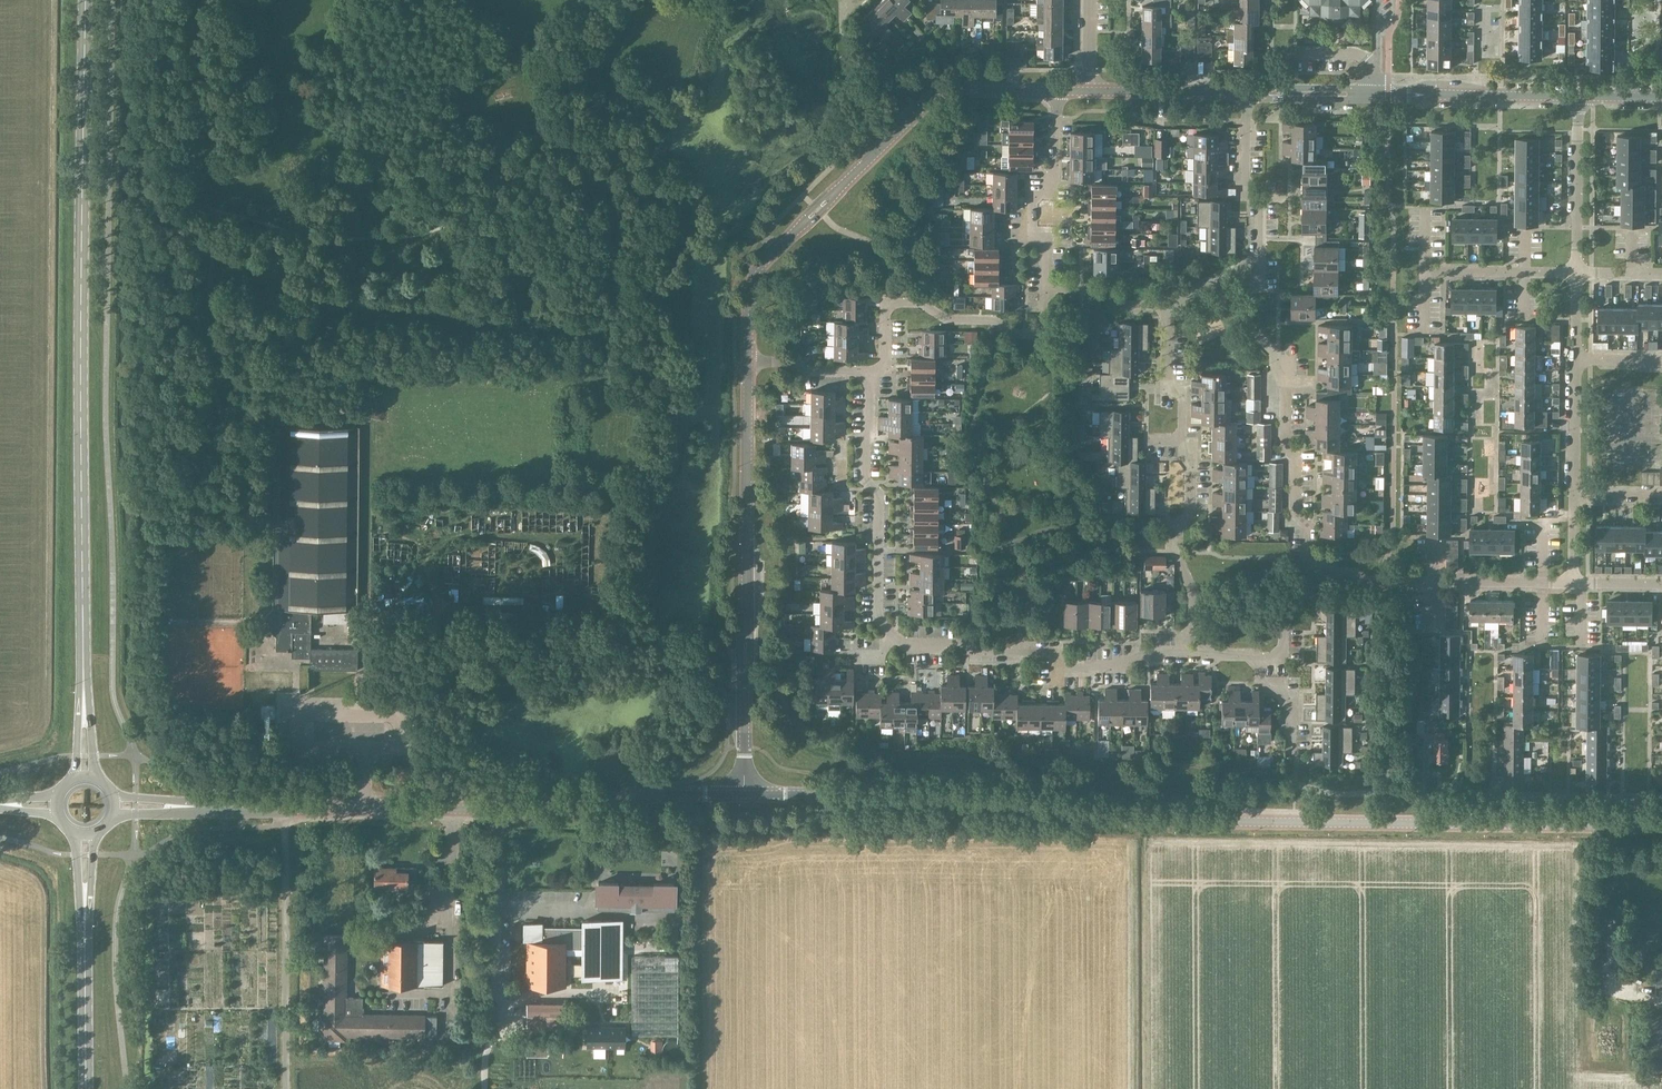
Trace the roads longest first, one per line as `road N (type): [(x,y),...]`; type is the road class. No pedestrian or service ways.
road 1 (tertiary): [(1661,826),(1145,820),(1001,797),(744,794)]
road 2 (primary): [(83,673),(85,0)]
road 3 (tertiary): [(744,794),(534,809),(211,807)]
road 4 (residential): [(1046,289),(1042,334),(1015,334),(995,320),(946,319),(919,303),(885,302),(885,363),(871,372)]
road 5 (residential): [(893,635),(878,619),(878,493),(864,480),(871,372)]
road 6 (tertiary): [(745,634),(748,361)]
road 7 (tertiary): [(833,194),(941,92),(1057,91)]
road 8 (unclassified): [(286,819),(288,1056)]
road 9 (residential): [(1309,570),(1310,528),(1295,512),(1295,457),(1285,446),(1285,381)]
road 10 (residential): [(1046,289),(1046,245),(1032,229),(1032,201),(1049,194),(1056,169),(1057,114)]
road 11 (residential): [(1573,583),(1382,581)]
road 12 (residential): [(1576,272),(1578,96)]
road 13 (residential): [(899,640),(1052,652),(1057,668)]
road 14 (tertiary): [(1089,91),(1247,93)]
road 15 (tertiary): [(748,361),(750,282),(802,224)]
road 16 (residential): [(1424,271),(1576,272)]
road 17 (tertiary): [(1578,96),(1431,95)]
road 18 (residential): [(763,652),(878,656),(893,635)]
road 19 (residential): [(1181,440),(1181,398),(1167,383),(1167,305)]
road 20 (primary): [(86,1088),(85,948)]
road 21 (residential): [(1574,495),(1575,360)]
road 22 (residential): [(1057,668),(1123,668),(1136,653),(1182,651)]
road 23 (residential): [(1167,305),(1119,305),(1096,289),(1046,289)]
road 24 (tertiary): [(744,794),(745,672)]
road 25 (residential): [(1178,553),(1178,525),(1190,512),(1190,456),(1181,440)]
road 26 (residential): [(1260,659),(1283,659),(1284,622),(1309,584),(1309,570)]

